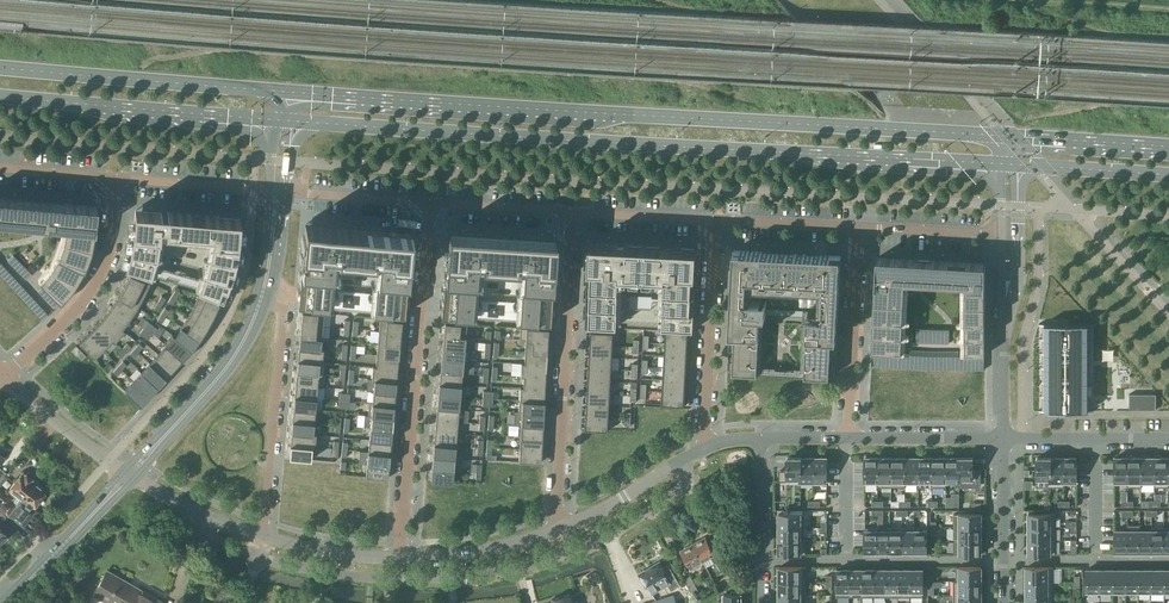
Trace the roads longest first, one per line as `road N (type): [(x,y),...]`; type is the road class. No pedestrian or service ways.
road 1 (secondary): [(1005,136),(285,92)]
road 2 (secondary): [(293,121),(1005,164)]
road 3 (residential): [(401,559),(429,201)]
road 4 (residential): [(556,531),(573,210)]
road 5 (secondary): [(285,92),(0,68)]
road 6 (secondary): [(0,96),(276,120)]
road 7 (residential): [(262,537),(283,316),(263,292)]
road 8 (residential): [(5,378),(99,279),(117,177)]
road 9 (residential): [(705,450),(714,218)]
road 10 (tertiary): [(127,473),(222,374),(263,292)]
road 11 (unclassified): [(858,227),(848,439)]
road 12 (residential): [(1004,234),(1003,438)]
road 13 (tertiary): [(4,602),(127,473)]
road 14 (unclassified): [(705,450),(556,531)]
road 15 (residential): [(1003,438),(1168,439)]
road 16 (residential): [(759,602),(760,438)]
road 17 (residential): [(1003,438),(1003,602)]
road 18 (secondary): [(1168,148),(1005,136)]
road 19 (secondary): [(1005,164),(1168,176)]
road 20 (unclassified): [(556,531),(401,559)]
road 21 (unclassified): [(1003,438),(848,439)]
road 22 (unclassified): [(127,473),(5,378)]
road 23 (unclassified): [(270,192),(117,177)]
road 24 (unclassified): [(262,537),(127,473)]
road 25 (residential): [(1004,234),(858,227)]
road 26 (residential): [(858,227),(714,218)]
road 27 (residential): [(573,210),(429,201)]
road 28 (residential): [(429,201),(286,194)]
road 29 (residential): [(714,218),(573,210)]
road 30 (unclassified): [(401,559),(262,537)]

